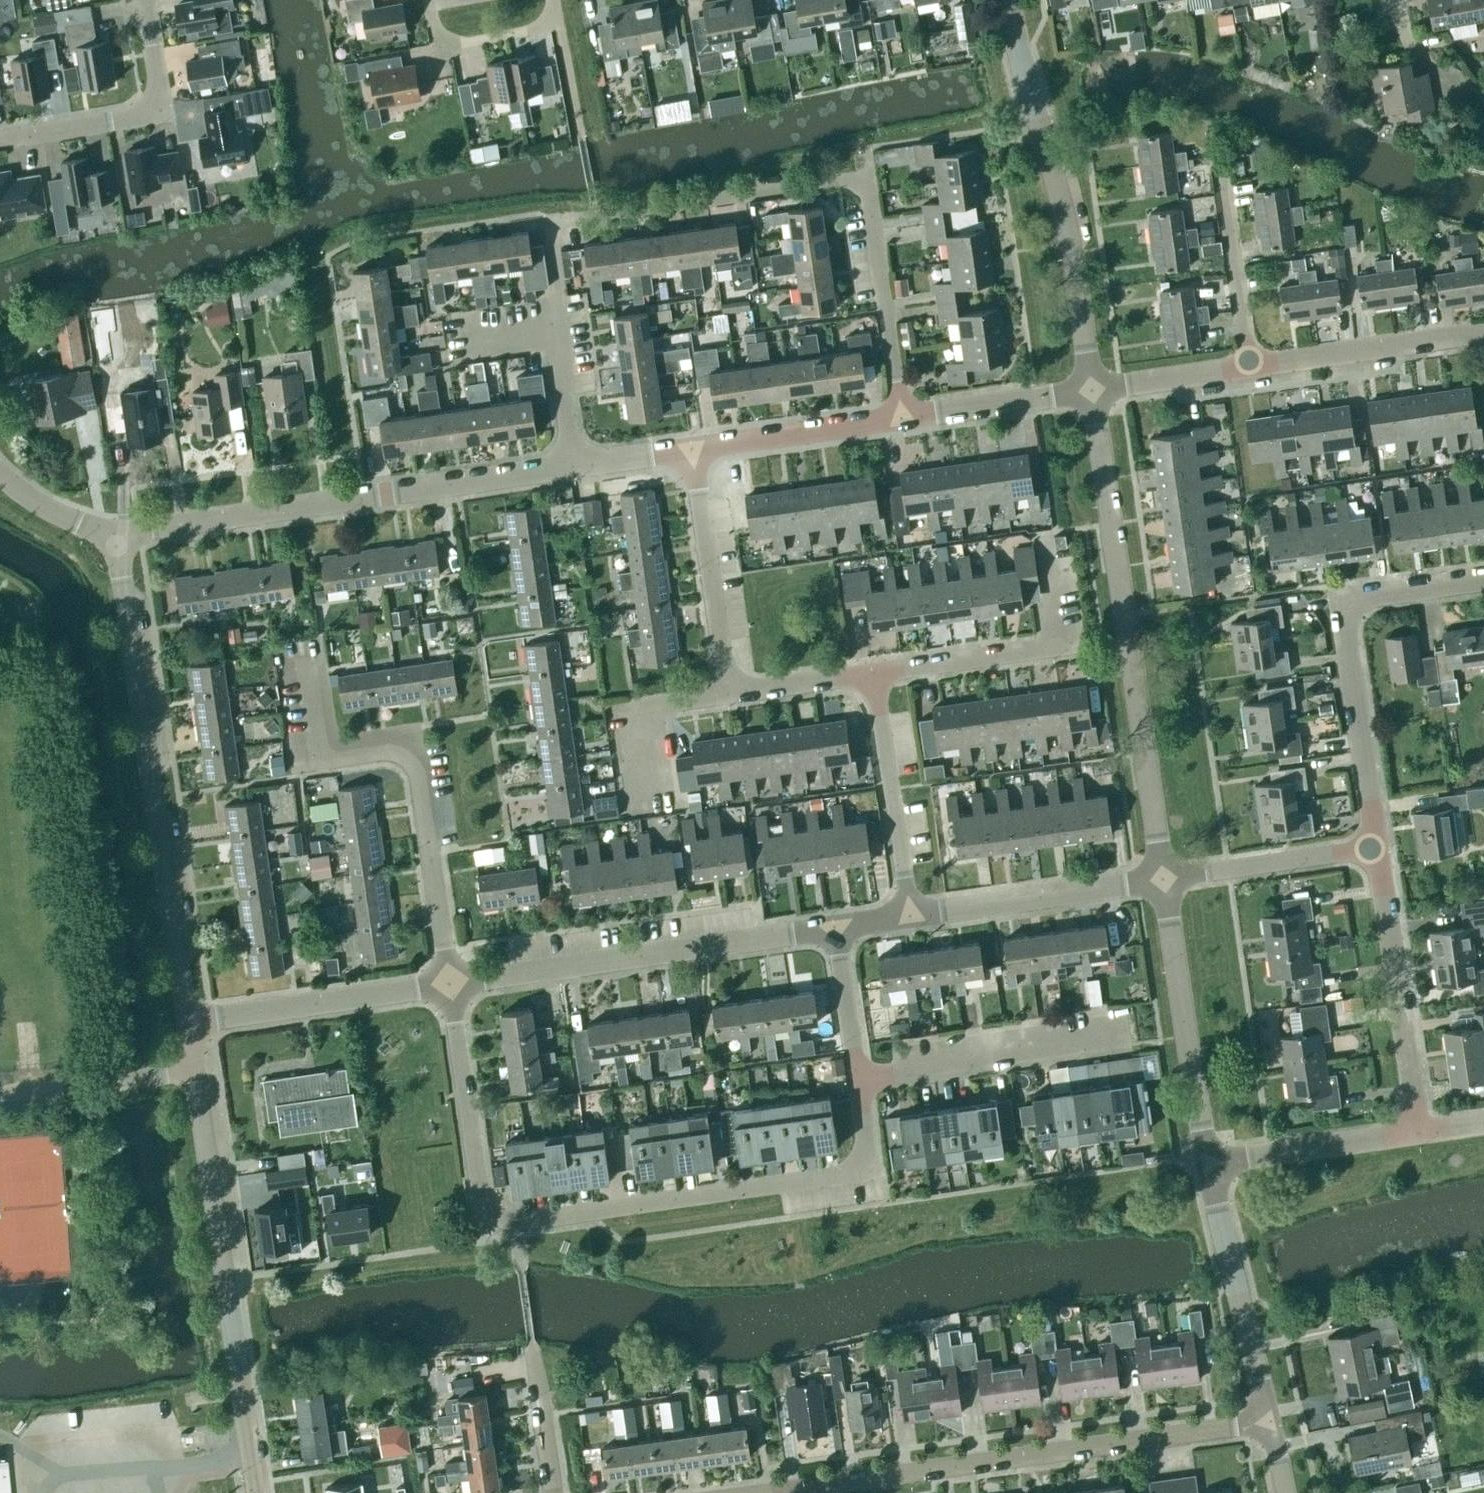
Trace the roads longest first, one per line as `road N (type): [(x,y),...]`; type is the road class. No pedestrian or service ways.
road 1 (residential): [(860,1079),(868,1152),(860,1166),(511,1225),(493,1220),(479,1198),(449,984)]
road 2 (residential): [(903,419),(868,178),(547,223),(563,335)]
road 3 (unclassified): [(1164,882),(1094,393)]
road 4 (unclassified): [(188,1021),(115,535)]
road 5 (unclassified): [(115,535),(577,465)]
road 6 (residential): [(449,984),(413,743),(316,759),(300,659)]
road 7 (residential): [(836,1492),(1267,1421)]
road 8 (unclassified): [(255,1492),(194,1067)]
road 9 (unclassified): [(1094,393),(1072,250),(1008,0)]
road 10 (residential): [(449,984),(836,929)]
road 11 (residential): [(1378,848),(1352,610),(1369,597),(1483,577)]
road 12 (residential): [(867,675),(1069,647),(1055,552)]
road 13 (residential): [(1421,1131),(1378,848)]
road 14 (residential): [(0,142),(161,115),(142,0)]
road 15 (unclassified): [(1208,1158),(1164,882)]
road 16 (unclassified): [(1267,1421),(1208,1158)]
road 17 (residential): [(188,1021),(449,984)]
road 18 (residential): [(860,1079),(1117,1040)]
road 19 (residential): [(912,917),(1164,882)]
road 20 (residential): [(730,694),(693,450)]
road 21 (residential): [(912,917),(867,675)]
road 22 (residential): [(1483,334),(1248,370)]
road 23 (residential): [(1164,882),(1378,848)]
road 24 (residential): [(1208,1158),(1421,1131)]
road 25 (unclassified): [(693,450),(903,419)]
road 26 (residential): [(641,814),(629,711),(730,694)]
road 27 (residential): [(0,1089),(194,1067)]
road 28 (unclassified): [(903,419),(1094,393)]
road 29 (residential): [(1248,370),(1224,186)]
road 30 (residential): [(1248,370),(1094,393)]
road 31 (residential): [(836,929),(860,1079)]
road 32 (residential): [(556,1492),(532,1348)]
road 33 (residential): [(730,694),(867,675)]
road 34 (unclassified): [(115,535),(61,512),(0,470)]
road 35 (residential): [(577,465),(563,335)]

